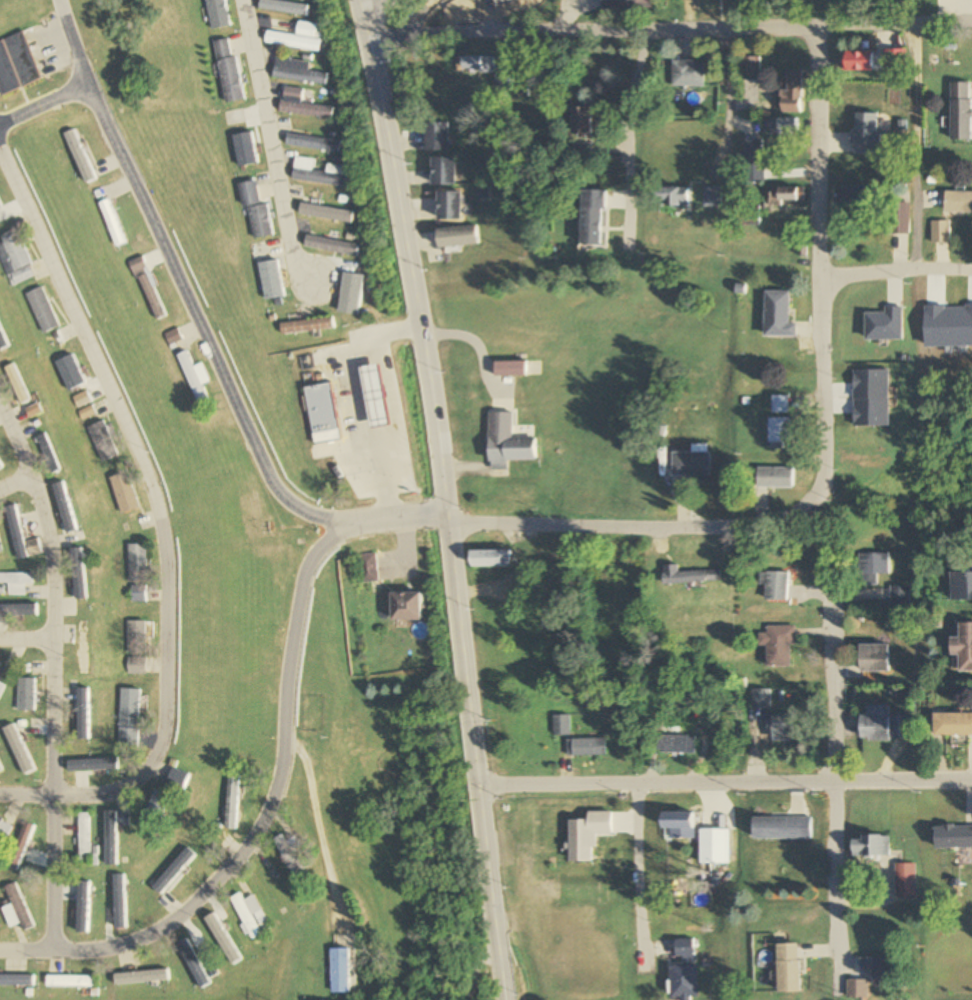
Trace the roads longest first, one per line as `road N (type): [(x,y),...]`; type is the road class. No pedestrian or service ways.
road 1 (residential): [(0,794),(119,793),(159,758),(171,717),(166,529),(144,462),(0,155)]
road 2 (residential): [(367,28),(971,18)]
road 3 (residential): [(54,950),(141,943),(200,904),(265,822),(286,763),(310,569),(344,528)]
road 4 (residential): [(751,529),(798,517),(828,492),(813,18)]
road 5 (residential): [(54,950),(55,553),(0,411)]
road 6 (tertiary): [(448,521),(359,0)]
road 7 (residential): [(344,528),(306,515),(276,492),(87,88)]
road 8 (residential): [(480,787),(971,777)]
road 9 (tertiary): [(503,999),(448,521)]
road 10 (residential): [(843,975),(837,595)]
road 11 (residential): [(448,521),(751,529)]
road 12 (residential): [(237,0),(285,244),(306,285)]
road 13 (residential): [(626,245),(626,18)]
road 14 (residential): [(645,979),(638,783)]
road 15 (residential): [(821,277),(971,269)]

